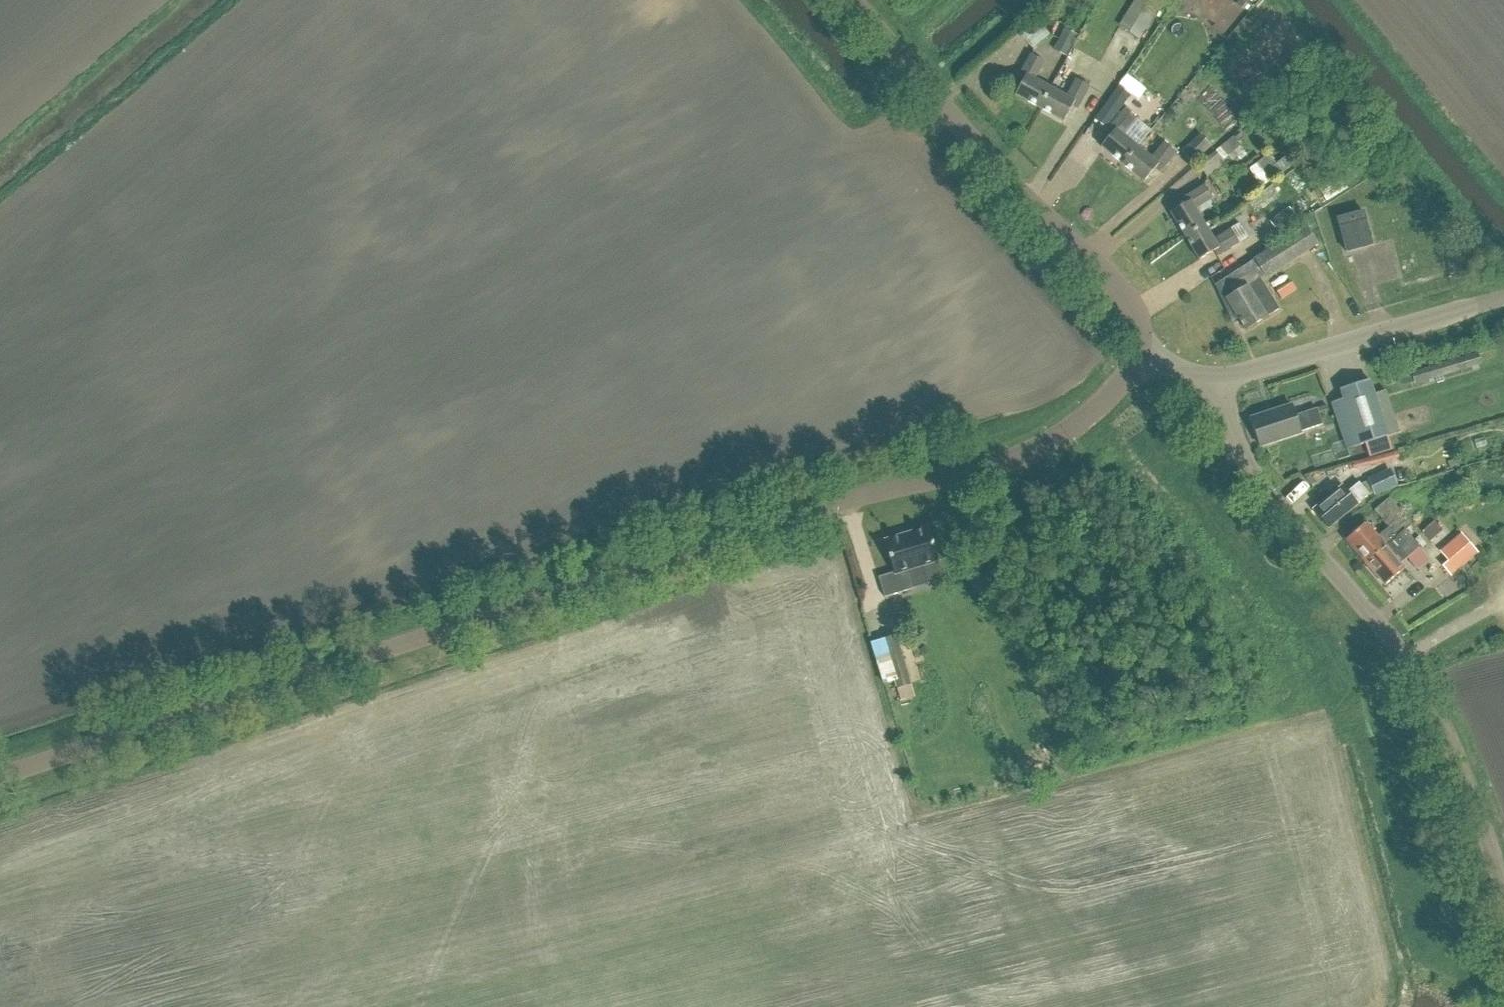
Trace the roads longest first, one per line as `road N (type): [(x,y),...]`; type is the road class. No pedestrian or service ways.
road 1 (unclassified): [(0,776),(781,521),(1024,456),(1098,410),(1138,358)]
road 2 (unclassified): [(1503,903),(1430,691),(1240,455),(1215,378)]
road 3 (unclassified): [(1138,358),(1128,302),(995,168),(850,0)]
road 4 (unclassified): [(1215,378),(1503,298)]

